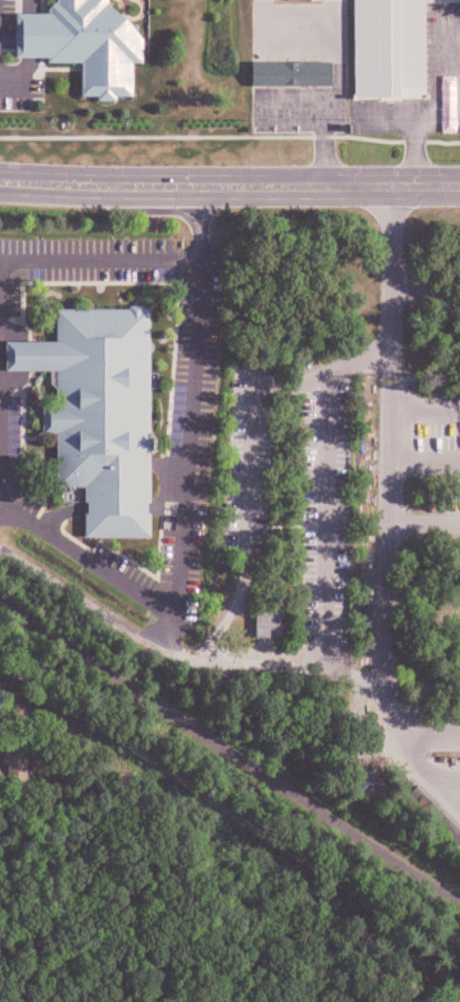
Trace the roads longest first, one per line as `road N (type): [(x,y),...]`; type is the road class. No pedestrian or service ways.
road 1 (track): [(0,550),(200,665),(250,656),(320,658),(348,674),(387,678)]
road 2 (secondary): [(325,187),(58,185)]
road 3 (secondary): [(459,186),(325,187)]

